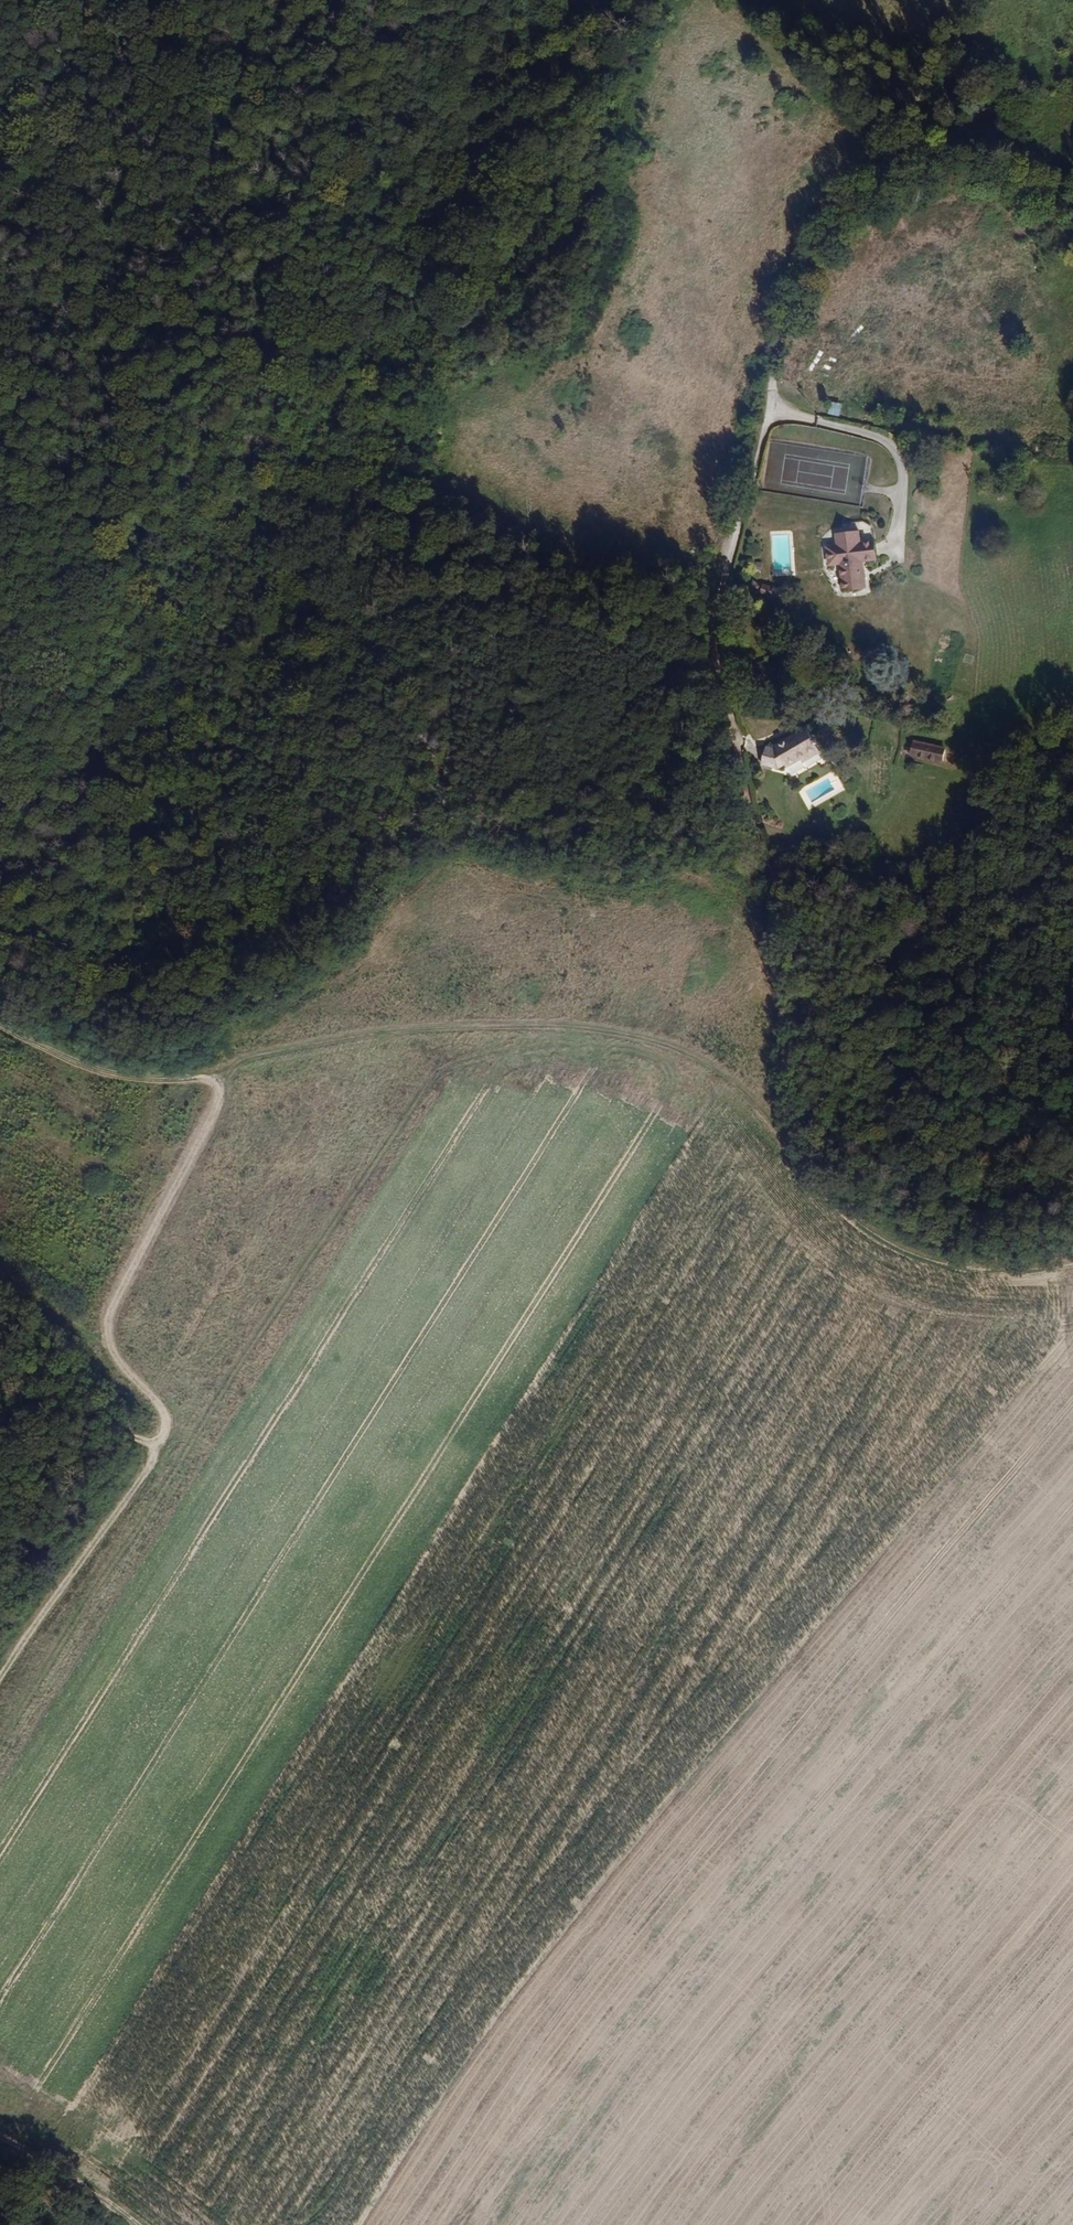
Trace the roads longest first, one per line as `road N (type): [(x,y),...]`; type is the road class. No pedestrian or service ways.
road 1 (track): [(792,1154),(709,1084),(657,1056),(587,1045),(392,1047),(154,1091),(86,1072),(0,1034)]
road 2 (residential): [(737,769),(710,634),(766,420),(832,214),(906,153),(936,110),(963,0)]
road 3 (track): [(210,1083),(204,1113),(98,1331),(99,1356),(153,1402),(161,1458),(0,1719)]
road 4 (track): [(792,1154),(737,769)]
road 5 (track): [(792,1154),(860,1213),(927,1250),(1010,1260),(1072,1253)]
road 6 (track): [(0,2121),(146,2224)]

